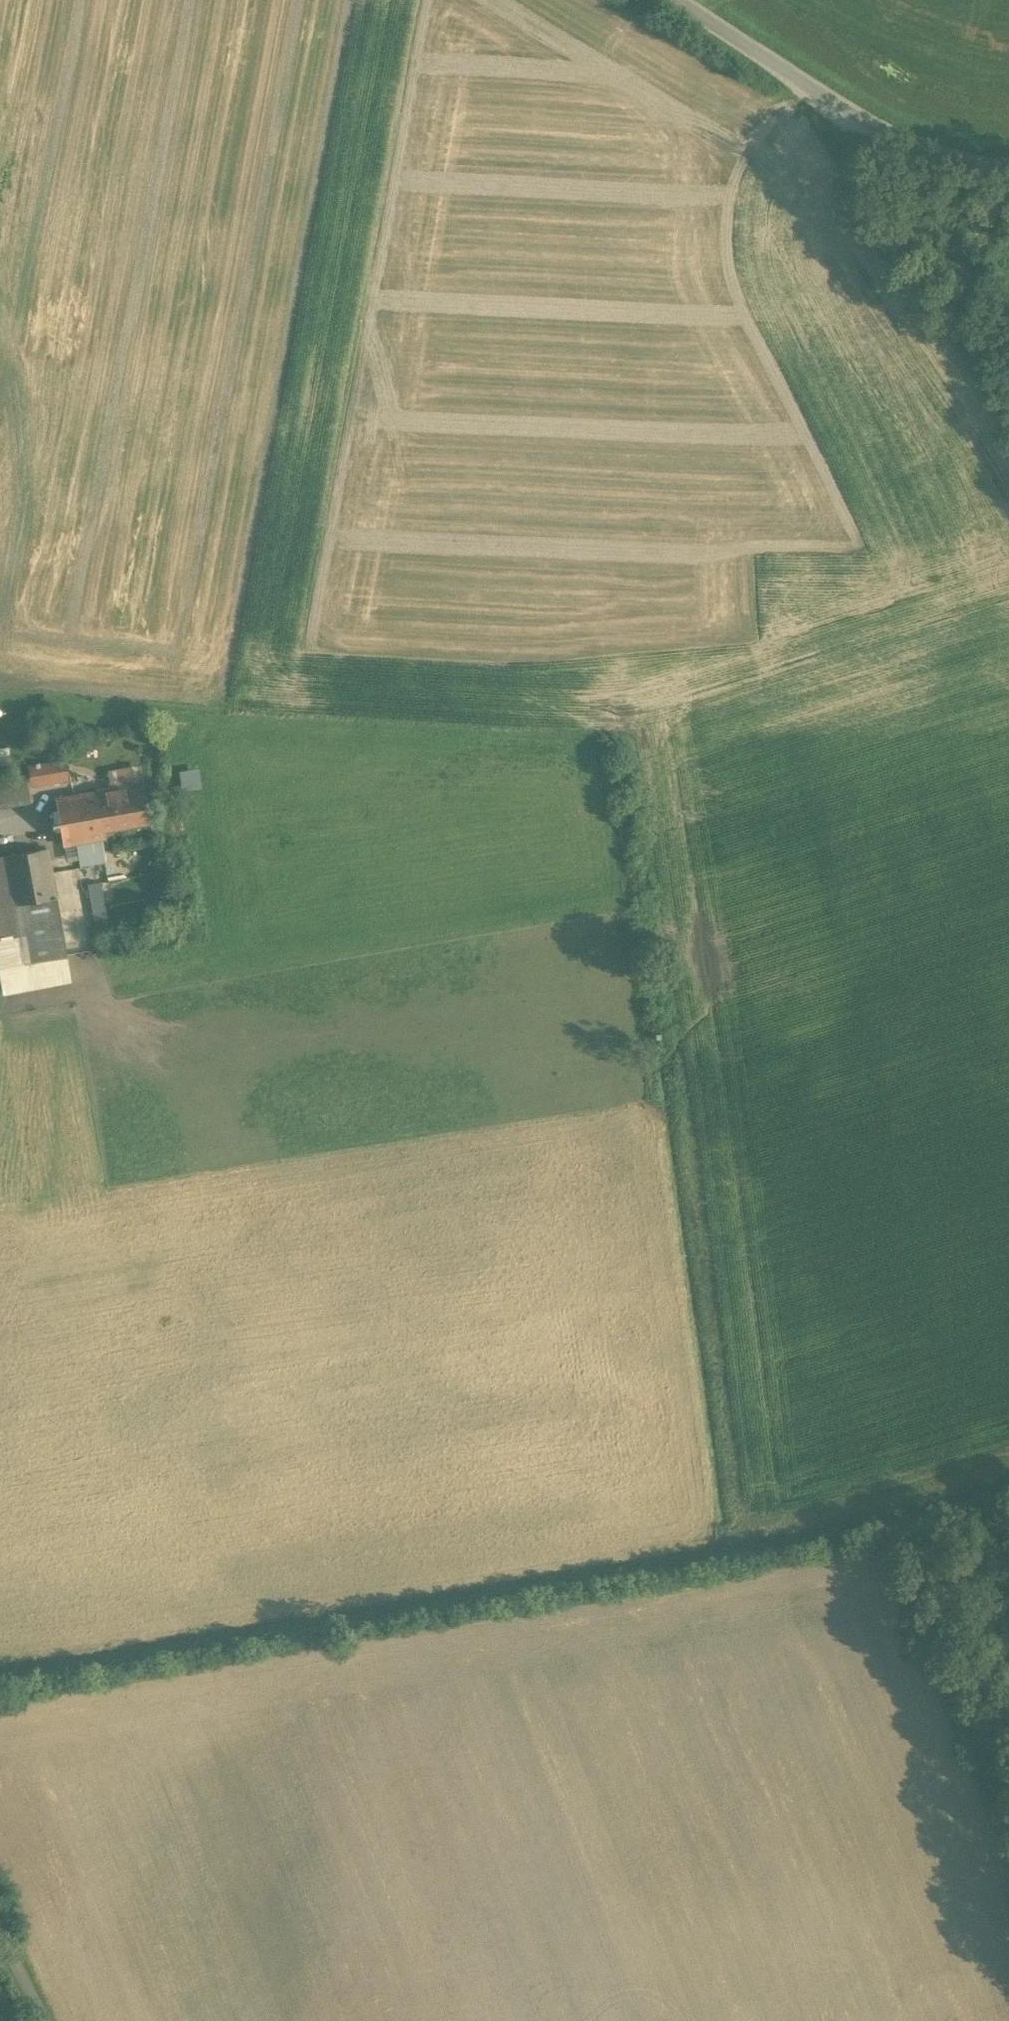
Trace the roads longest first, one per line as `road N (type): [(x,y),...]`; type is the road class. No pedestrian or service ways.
road 1 (unclassified): [(1008,165),(920,147),(870,124),(676,0)]

